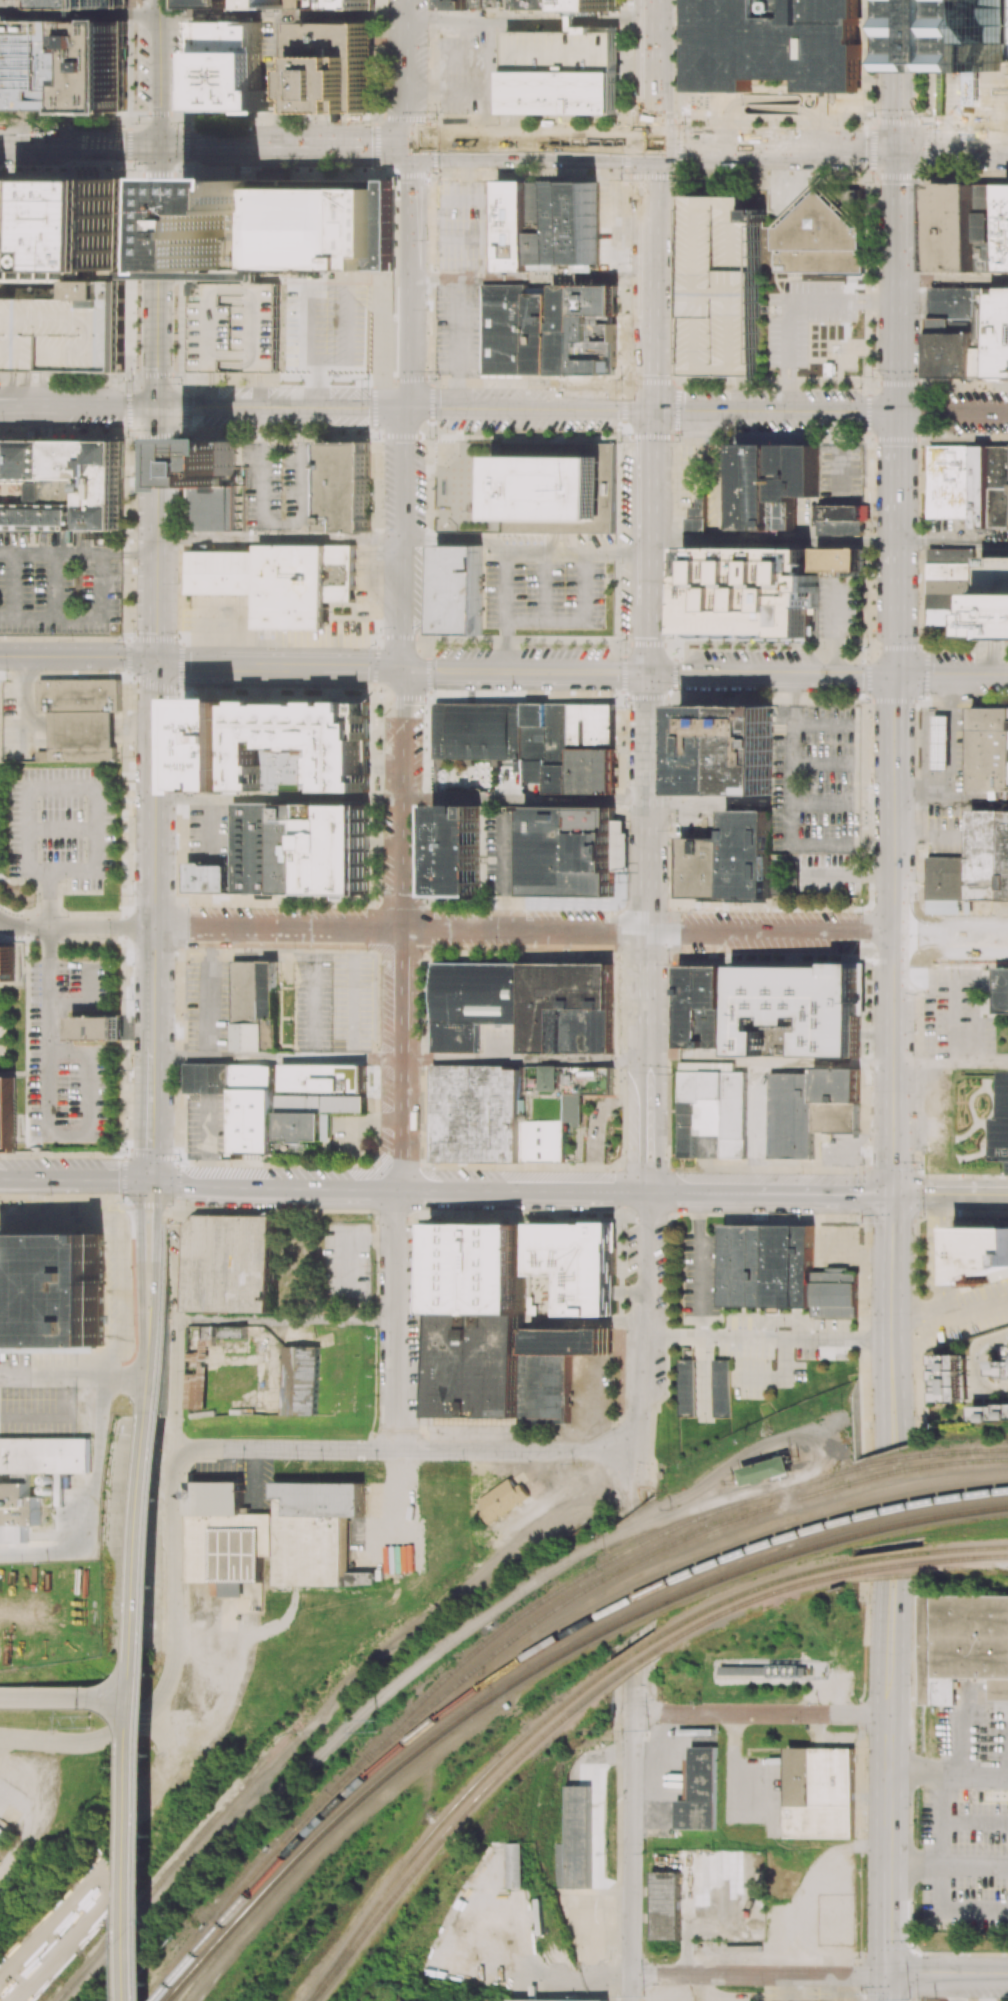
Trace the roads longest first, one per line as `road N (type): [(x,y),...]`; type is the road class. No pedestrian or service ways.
road 1 (secondary): [(0,145),(1007,151)]
road 2 (track): [(257,1783),(263,1796),(281,1798),(398,1683),(579,1554),(742,1460),(783,1442),(802,1442),(814,1458),(805,1475),(614,1534)]
road 3 (residential): [(1007,936),(154,927)]
road 4 (track): [(634,1485),(567,1509),(386,1645),(279,1756),(69,2000)]
road 5 (primary): [(899,413),(157,405)]
road 6 (primary): [(898,673),(901,0)]
road 7 (primary): [(654,0),(650,671)]
road 8 (tertiary): [(403,669),(407,0)]
road 9 (tertiary): [(147,1426),(137,2000)]
road 10 (tertiary): [(399,1191),(403,669)]
road 11 (primary): [(898,673),(894,1195)]
road 12 (primary): [(650,671),(646,1192)]
road 13 (primary): [(152,1182),(646,1192)]
road 14 (residential): [(636,1450),(176,1448)]
road 15 (residential): [(172,1681),(178,1232)]
road 16 (track): [(189,2000),(262,1910),(349,1824),(499,1707)]
road 17 (tertiary): [(158,0),(157,405)]
road 18 (residential): [(399,1191),(397,1547)]
road 19 (residential): [(646,1192),(633,1515)]
road 20 (tertiary): [(156,662),(154,952)]
road 21 (residential): [(632,1715),(631,2000)]
road 22 (residential): [(890,1714),(632,1715)]
road 23 (residential): [(888,1977),(631,1975)]
road 24 (tertiary): [(157,405),(156,662)]
road 25 (primary): [(894,1195),(891,1448)]
road 26 (primary): [(646,1192),(894,1195)]
road 27 (tertiary): [(898,673),(650,671)]
road 28 (tertiary): [(403,669),(156,662)]
road 29 (tertiary): [(650,671),(403,669)]
road 30 (tertiary): [(152,1182),(147,1426)]
road 31 (residential): [(172,1681),(135,1728),(108,1741),(0,1739)]
road 32 (tertiary): [(156,662),(0,656)]
road 33 (primary): [(890,1714),(889,1867)]
road 34 (primary): [(0,1177),(152,1182)]
road 35 (primary): [(157,405),(18,402)]
road 36 (tertiary): [(153,1045),(152,1182)]
road 37 (residential): [(0,1699),(137,1699)]
road 38 (residential): [(154,927),(23,926)]
road 39 (primary): [(890,1586),(890,1714)]
road 40 (tertiary): [(1007,1978),(888,1977)]

